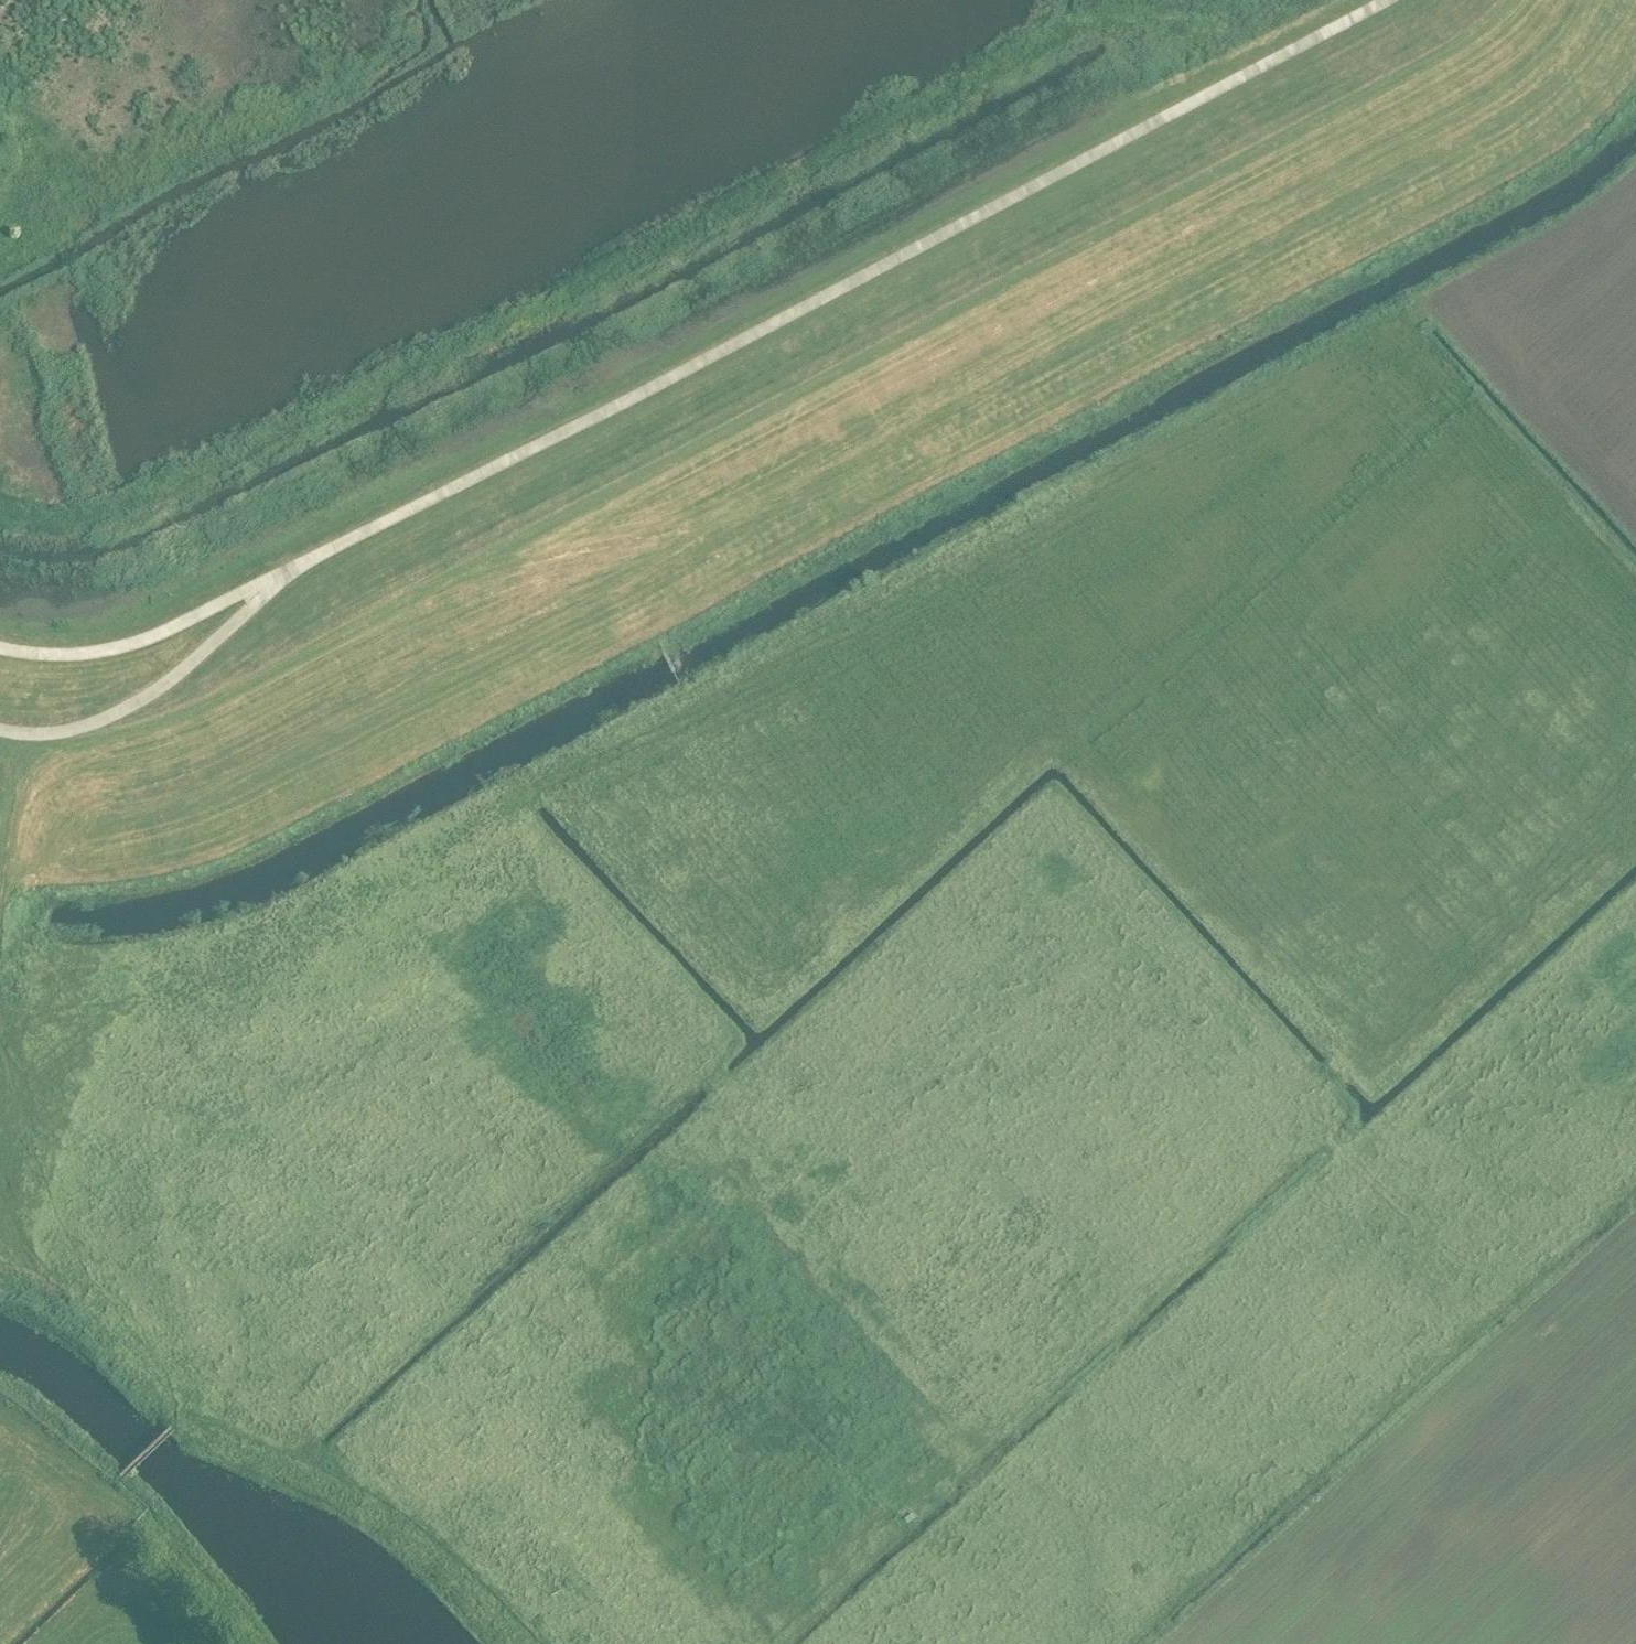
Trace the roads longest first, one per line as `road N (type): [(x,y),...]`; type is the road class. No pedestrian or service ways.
road 1 (track): [(0,743),(50,746),(136,730),(222,697),(1408,70),(1510,0)]
road 2 (track): [(0,877),(18,731)]

